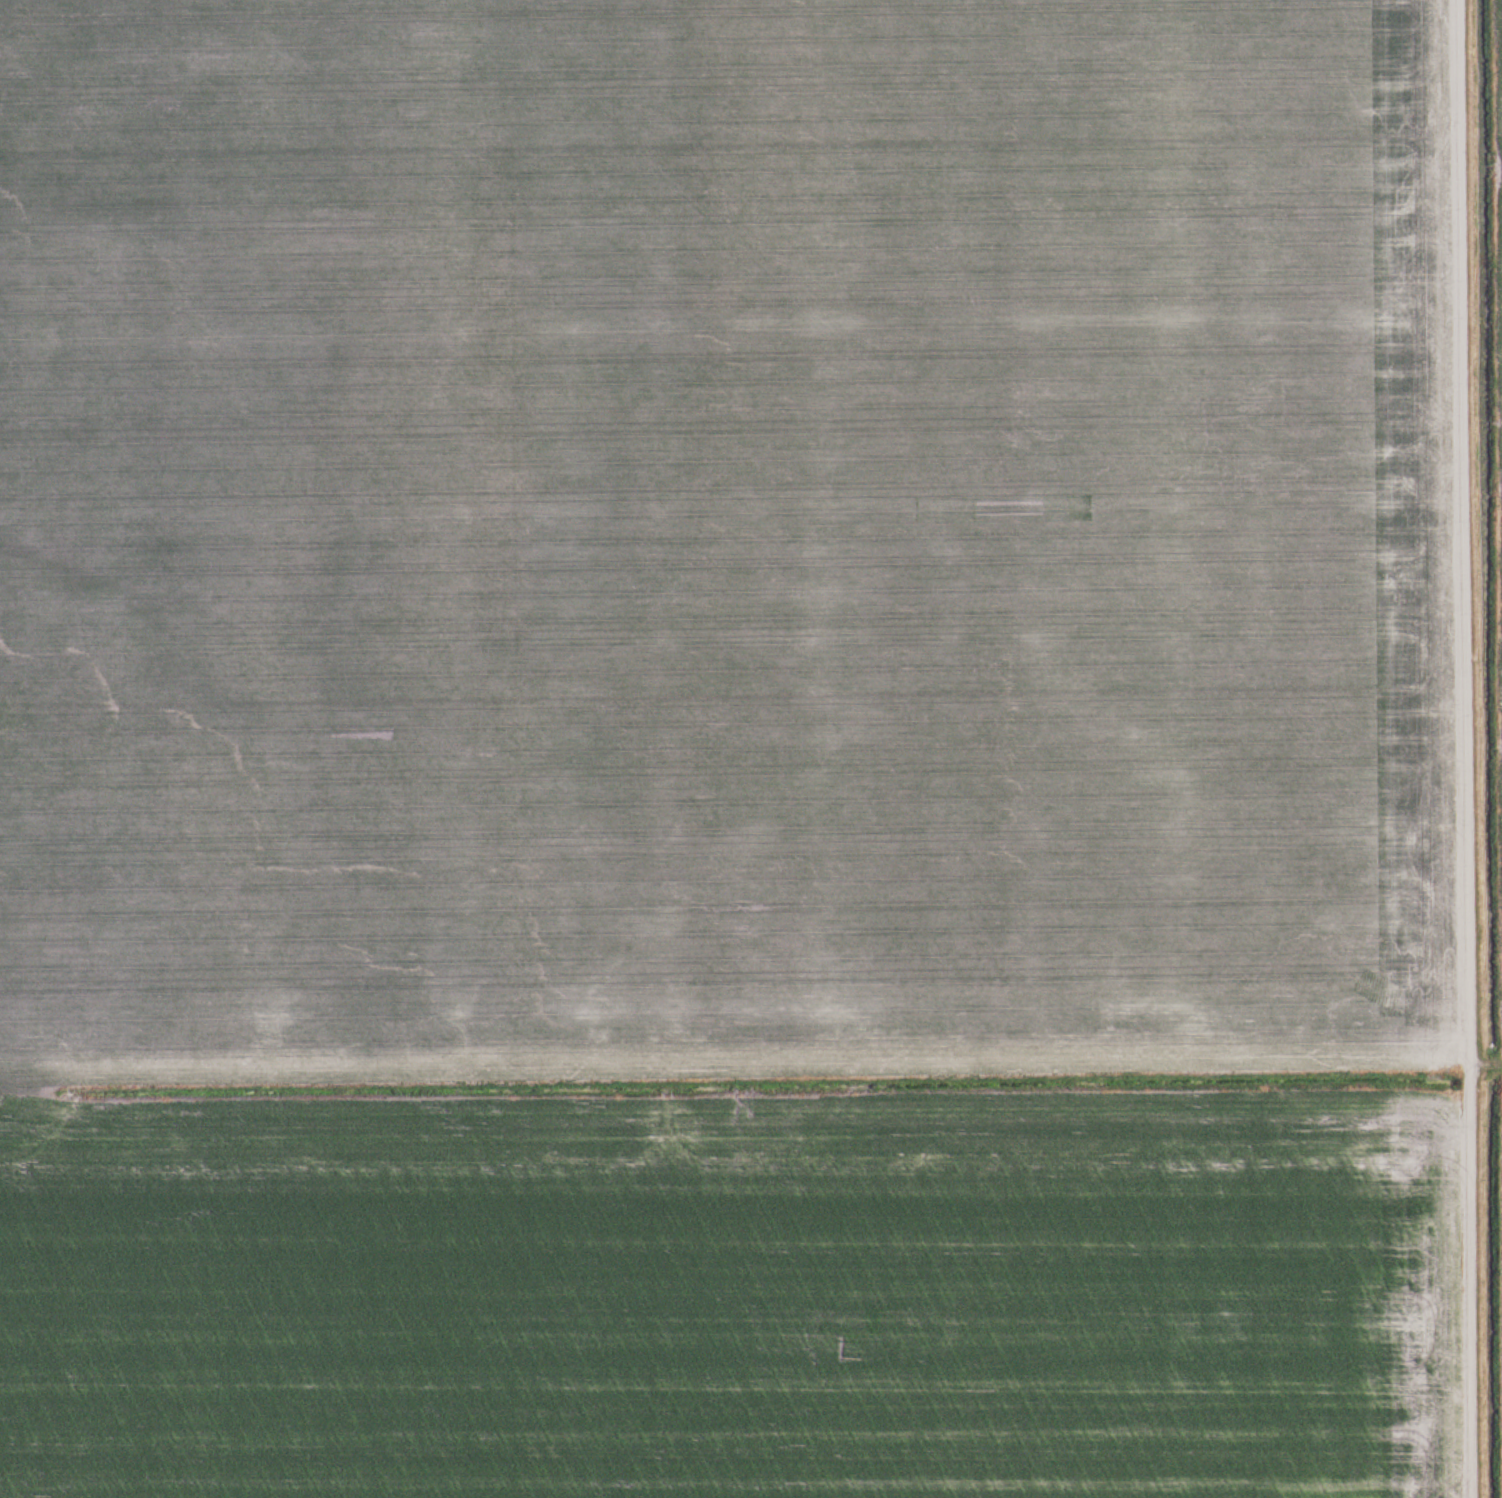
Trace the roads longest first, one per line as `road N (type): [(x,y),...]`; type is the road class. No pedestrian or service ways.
road 1 (residential): [(1473,1497),(1464,0)]

